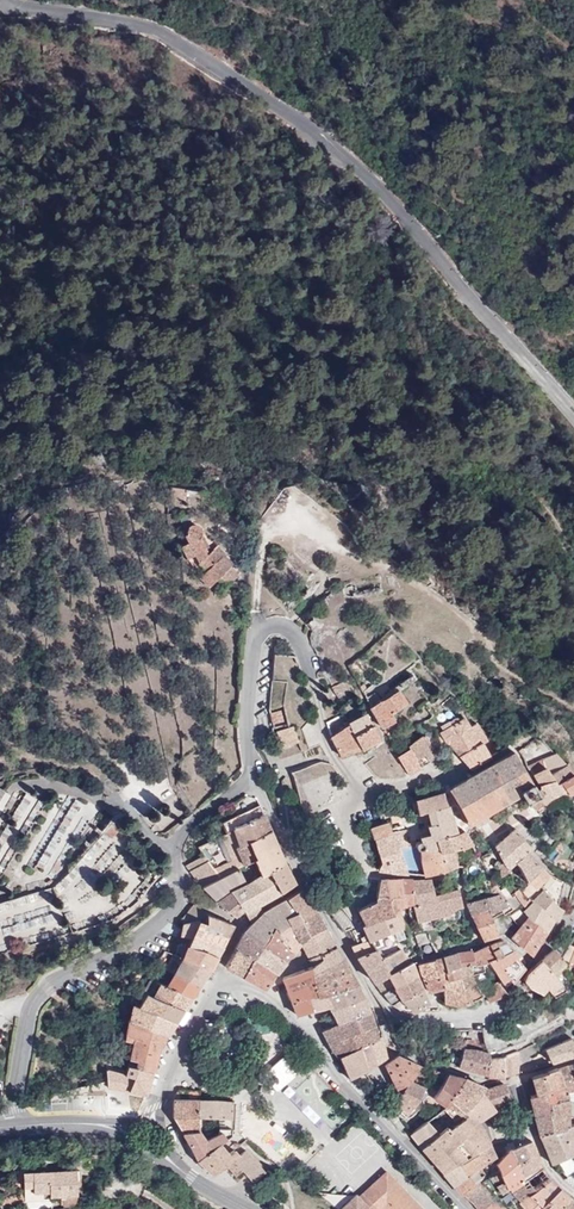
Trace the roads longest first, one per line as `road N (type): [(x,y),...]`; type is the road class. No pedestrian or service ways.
road 1 (unclassified): [(573,409),(348,150),(155,28),(1,4)]
road 2 (residential): [(252,760),(245,731),(254,635),(259,626),(277,624),(306,652),(320,720),(357,791)]
road 3 (residential): [(192,889),(140,942),(49,984),(31,1006),(16,1098),(19,1126)]
road 4 (residential): [(359,973),(407,1019),(476,1018),(525,985)]
road 5 (residential): [(267,1003),(298,1025),(387,1126)]
road 6 (residential): [(217,978),(150,1125)]
road 7 (residential): [(303,884),(252,760)]
road 8 (residential): [(166,854),(242,780),(252,760)]
road 9 (residential): [(395,1053),(493,1080),(514,1077)]

